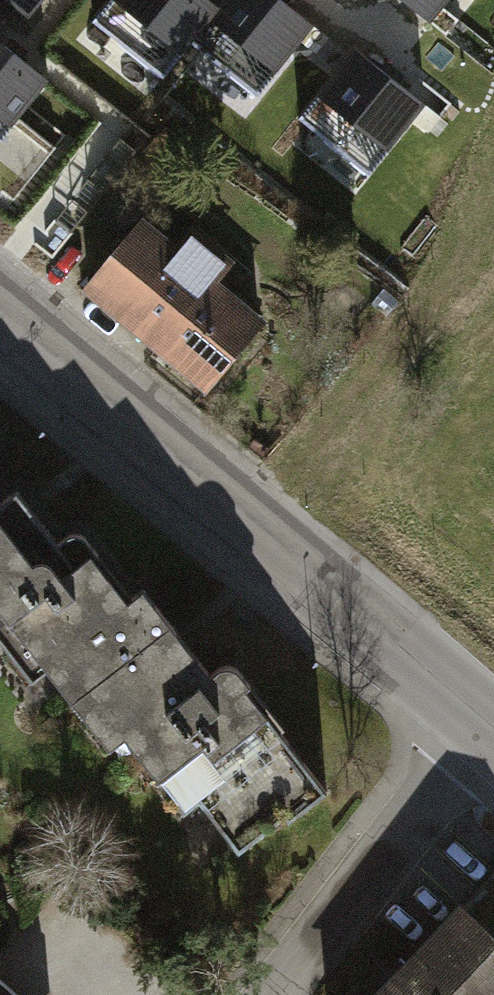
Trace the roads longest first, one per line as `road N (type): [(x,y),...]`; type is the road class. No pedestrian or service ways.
road 1 (tertiary): [(0,310),(493,725)]
road 2 (residential): [(493,733),(284,994)]

